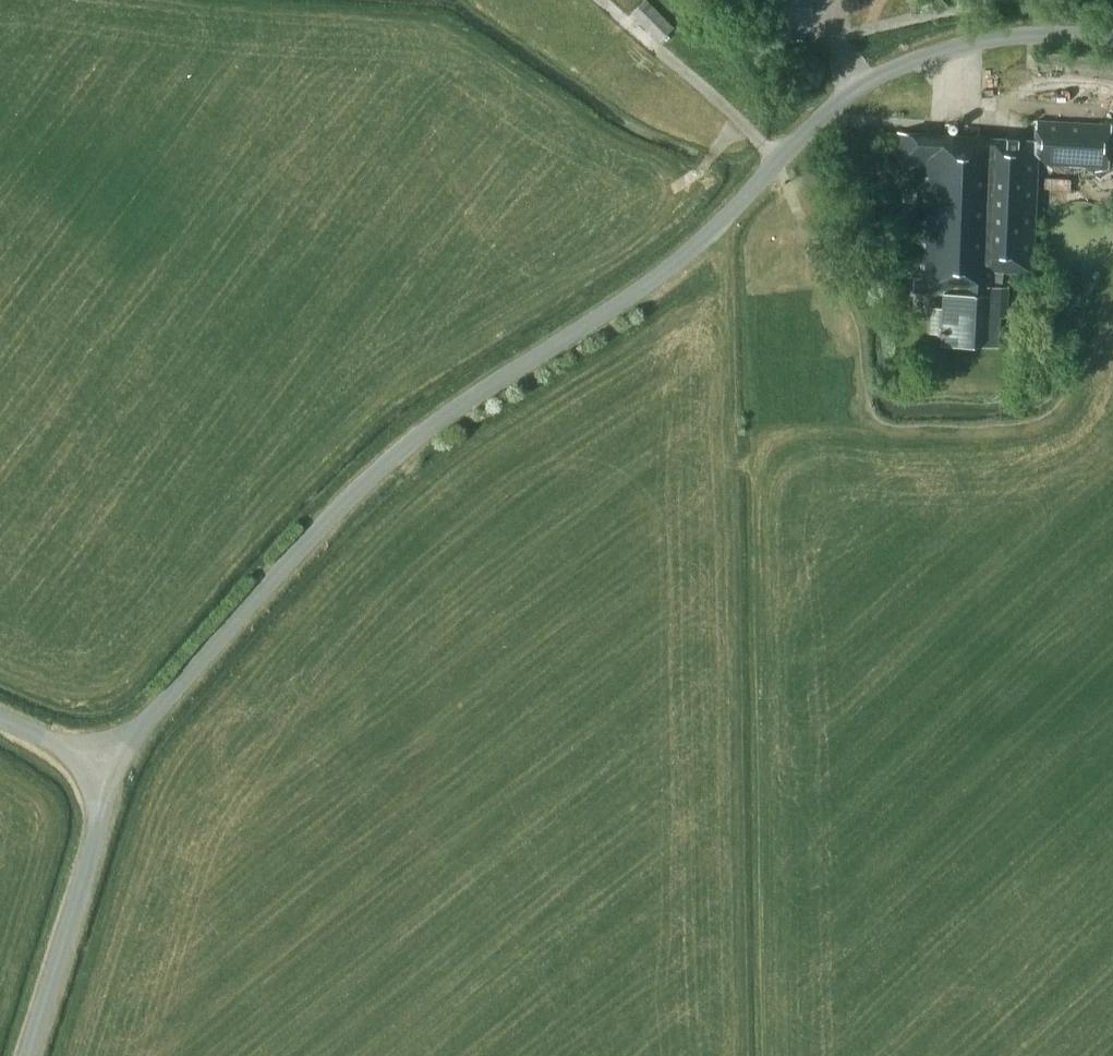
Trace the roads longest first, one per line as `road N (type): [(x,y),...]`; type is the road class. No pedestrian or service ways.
road 1 (unclassified): [(102,768),(355,496),(475,394),(663,272),(841,104),(910,59),(979,39),(1112,42)]
road 2 (unclassified): [(29,1055),(98,835),(102,768)]

